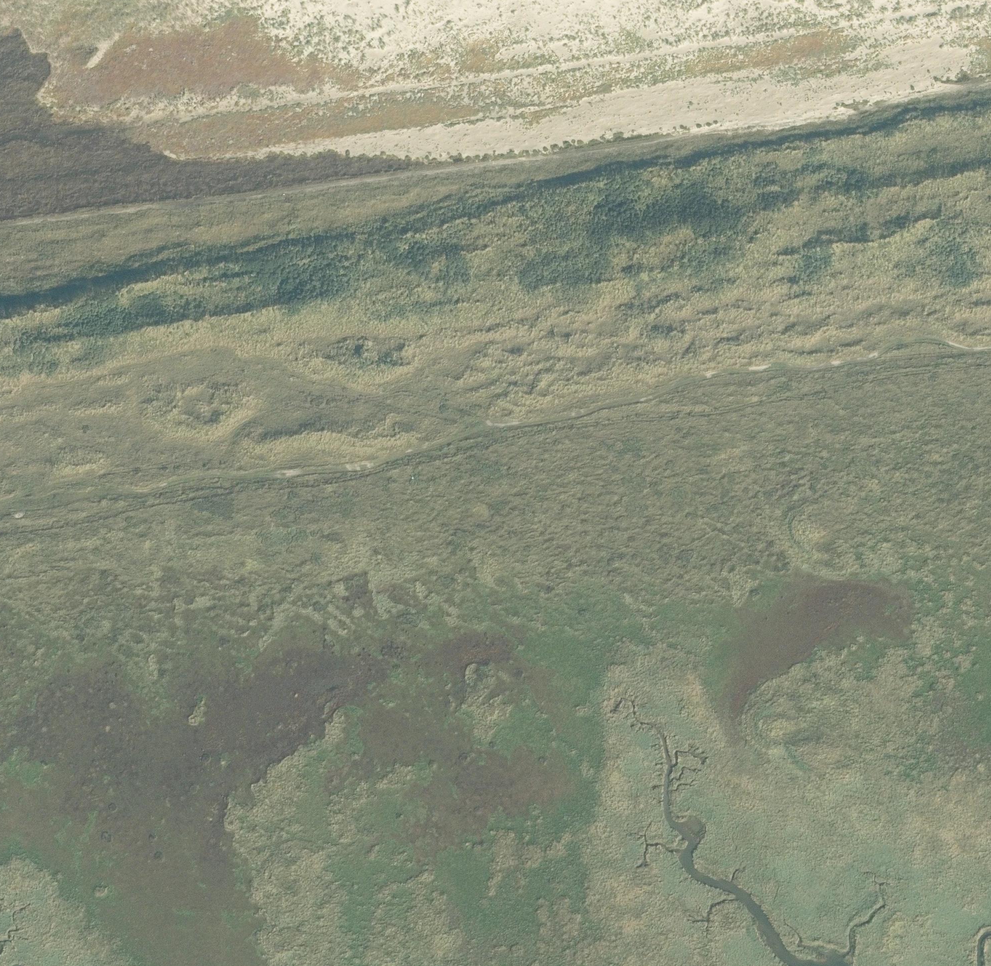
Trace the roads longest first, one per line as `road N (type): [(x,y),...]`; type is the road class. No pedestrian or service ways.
road 1 (track): [(990,361),(492,433),(362,466),(0,522)]
road 2 (track): [(990,85),(427,171),(0,219)]

